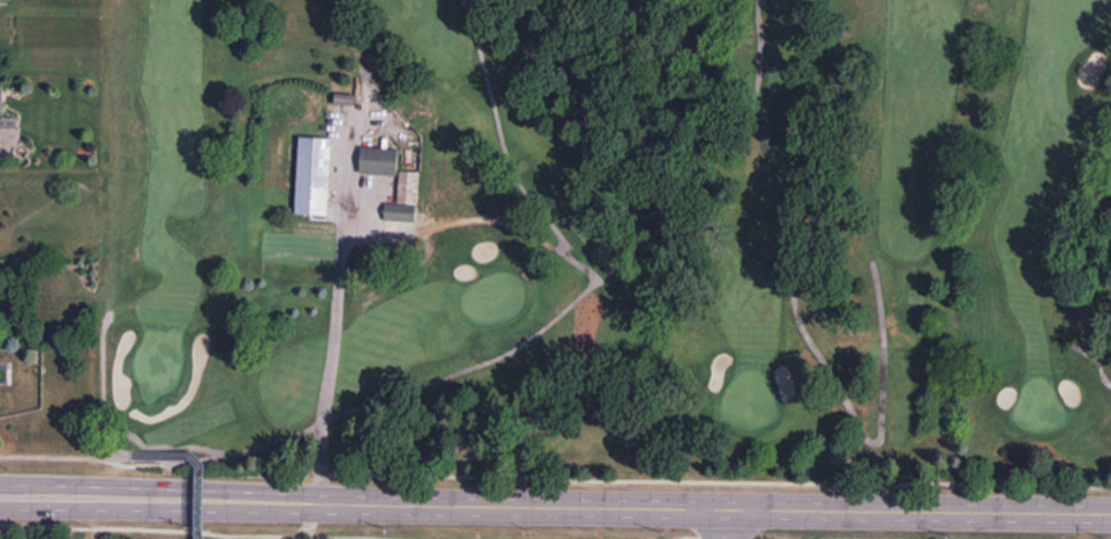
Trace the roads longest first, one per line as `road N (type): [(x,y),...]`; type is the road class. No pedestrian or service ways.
road 1 (primary): [(0,489),(1110,512)]

